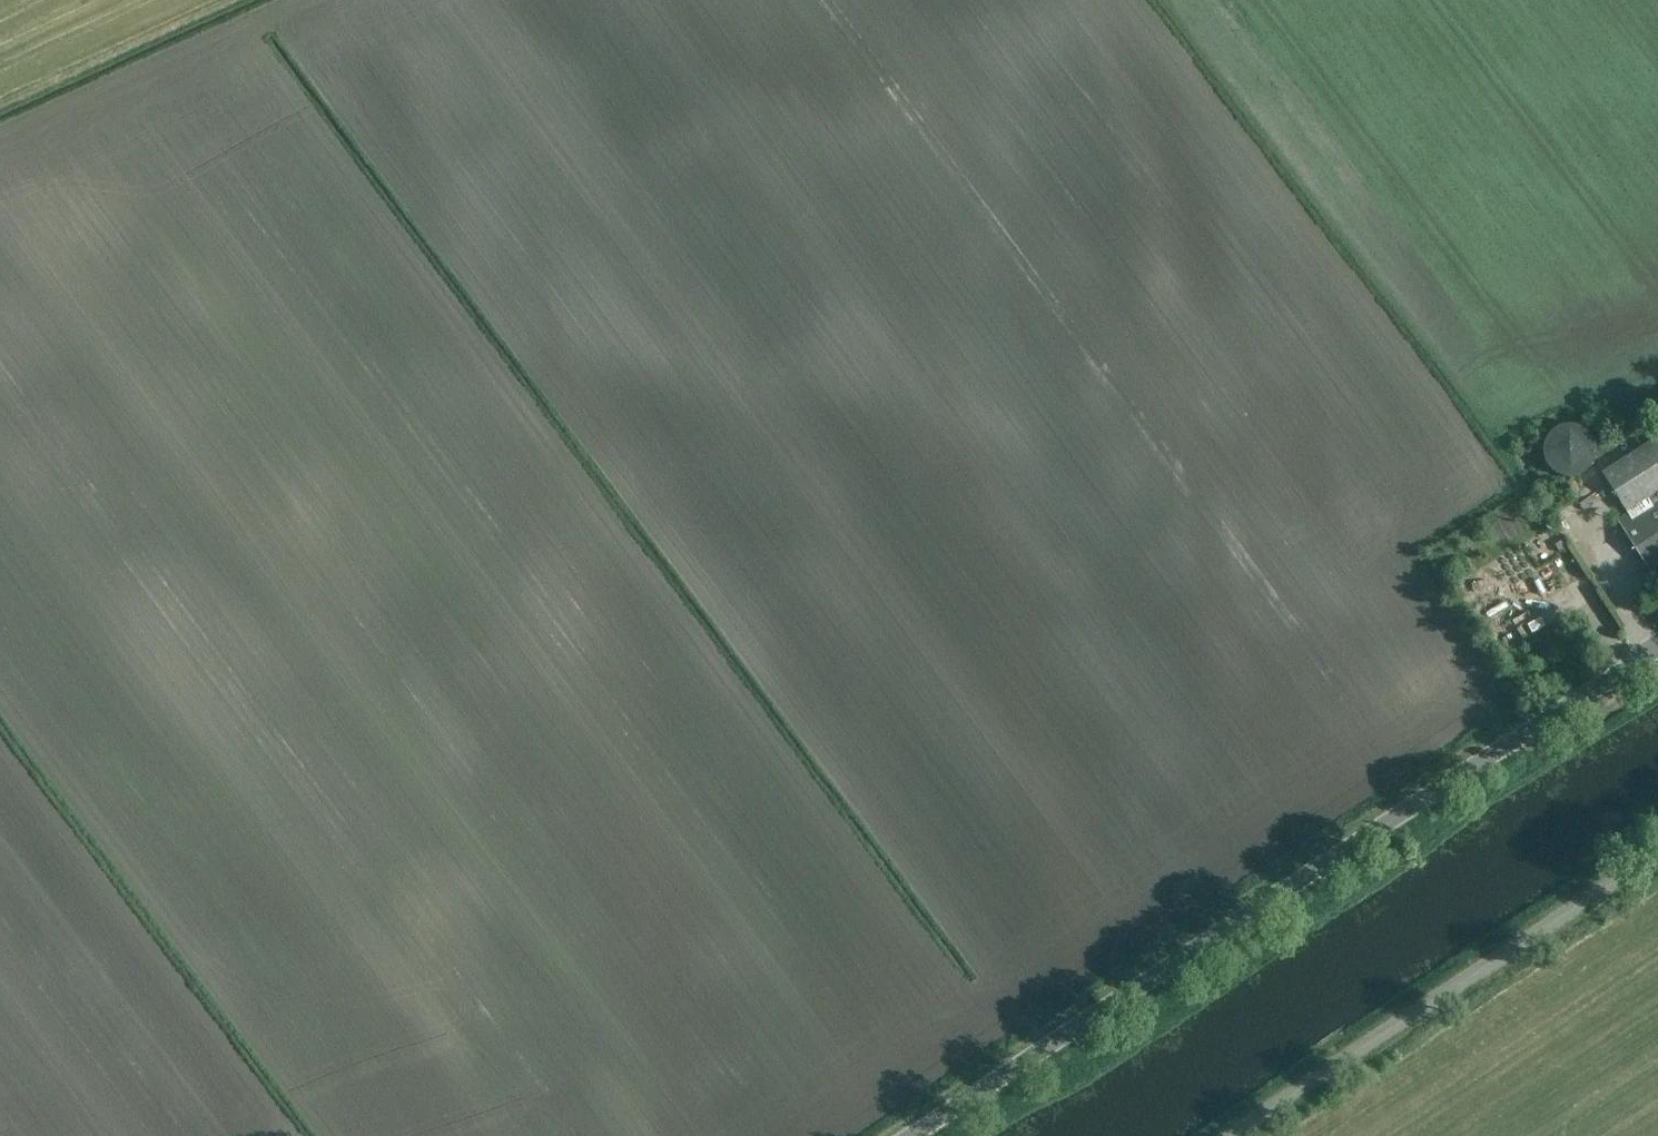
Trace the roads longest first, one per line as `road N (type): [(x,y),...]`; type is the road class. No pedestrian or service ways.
road 1 (unclassified): [(883,1135),(1657,642)]
road 2 (unclassified): [(1228,1135),(1657,853)]

